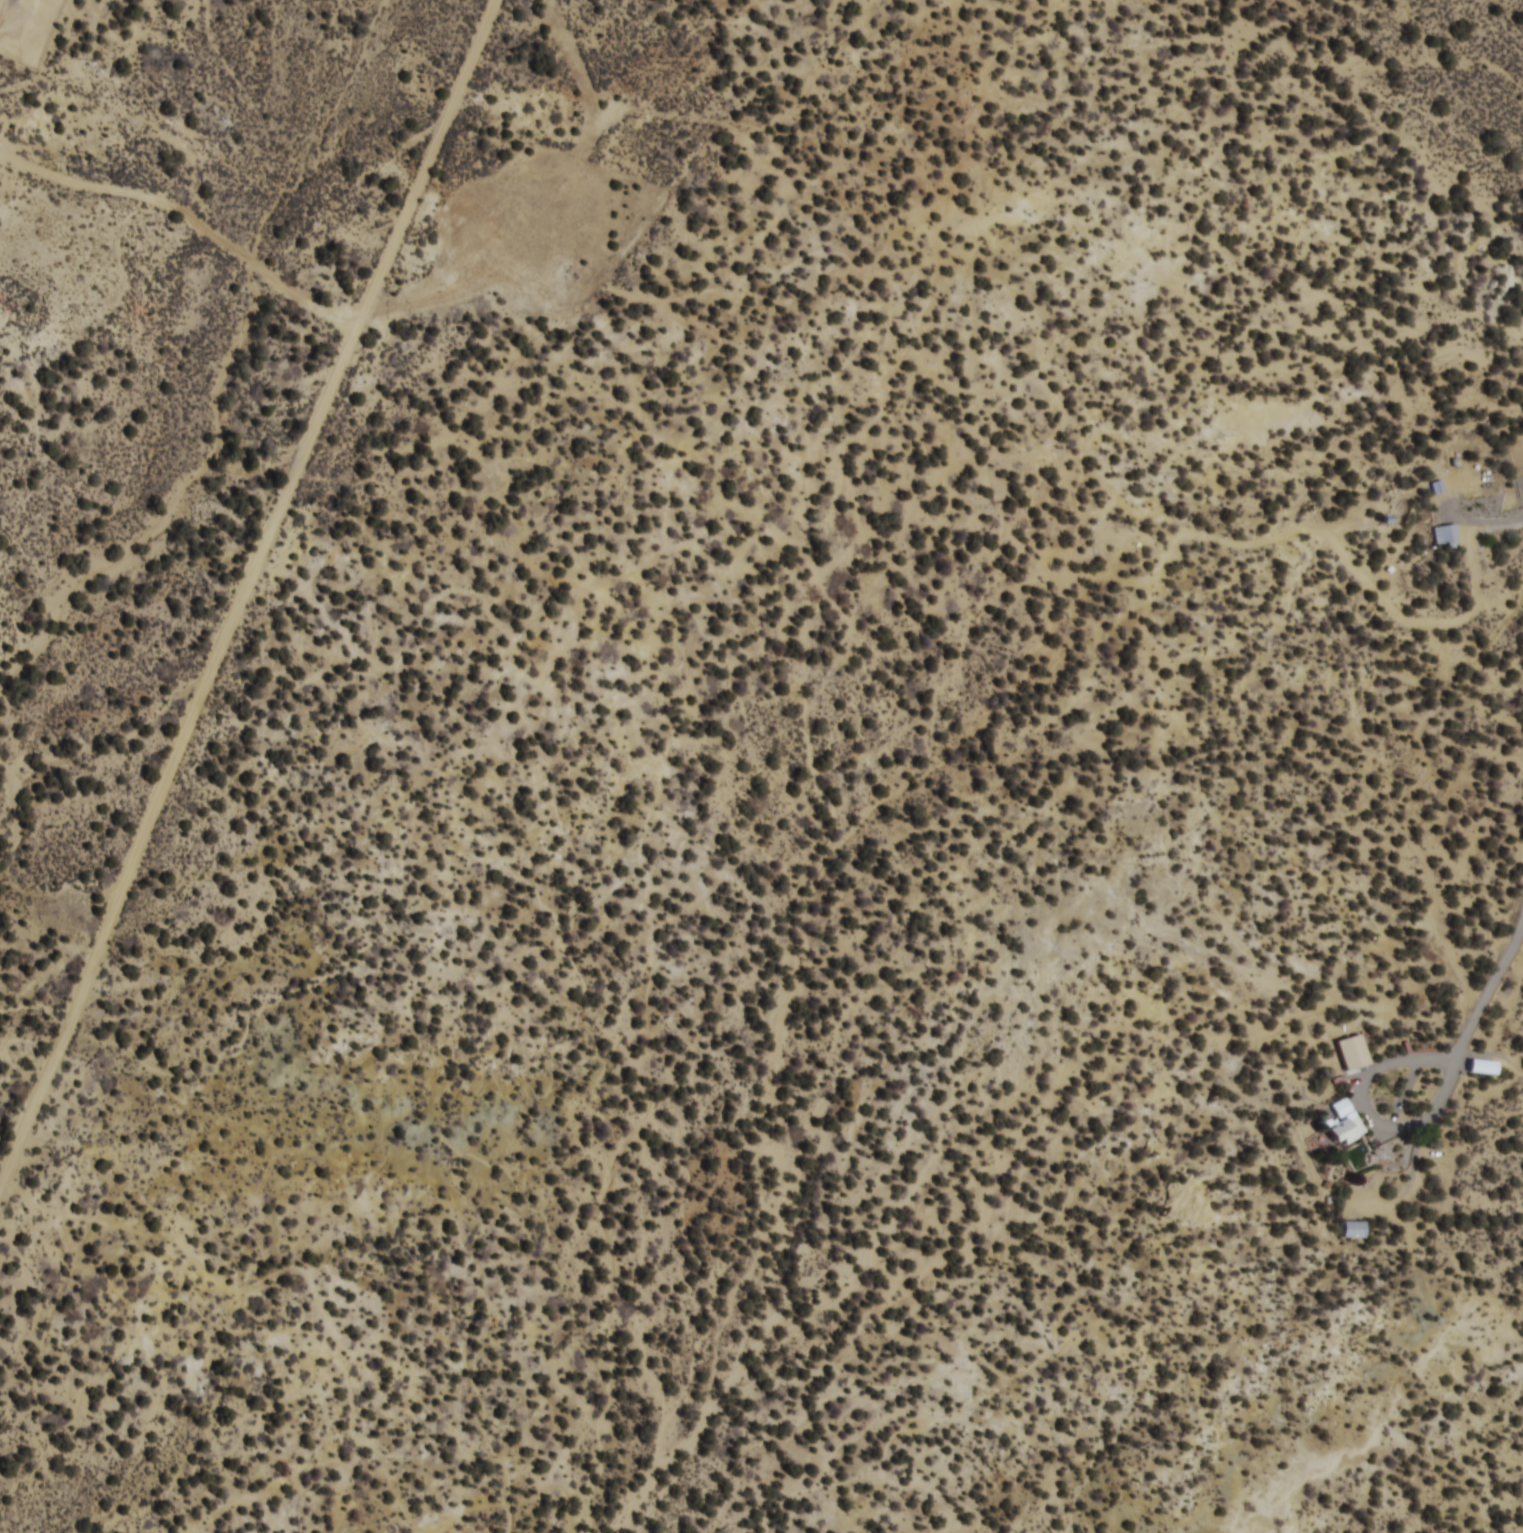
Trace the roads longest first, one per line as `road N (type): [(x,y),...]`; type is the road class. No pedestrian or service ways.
road 1 (track): [(0,1180),(206,681),(280,463),(359,316),(496,0)]
road 2 (track): [(1522,489),(1476,509),(1434,573),(1372,630),(1273,548),(1155,543),(1088,565)]

